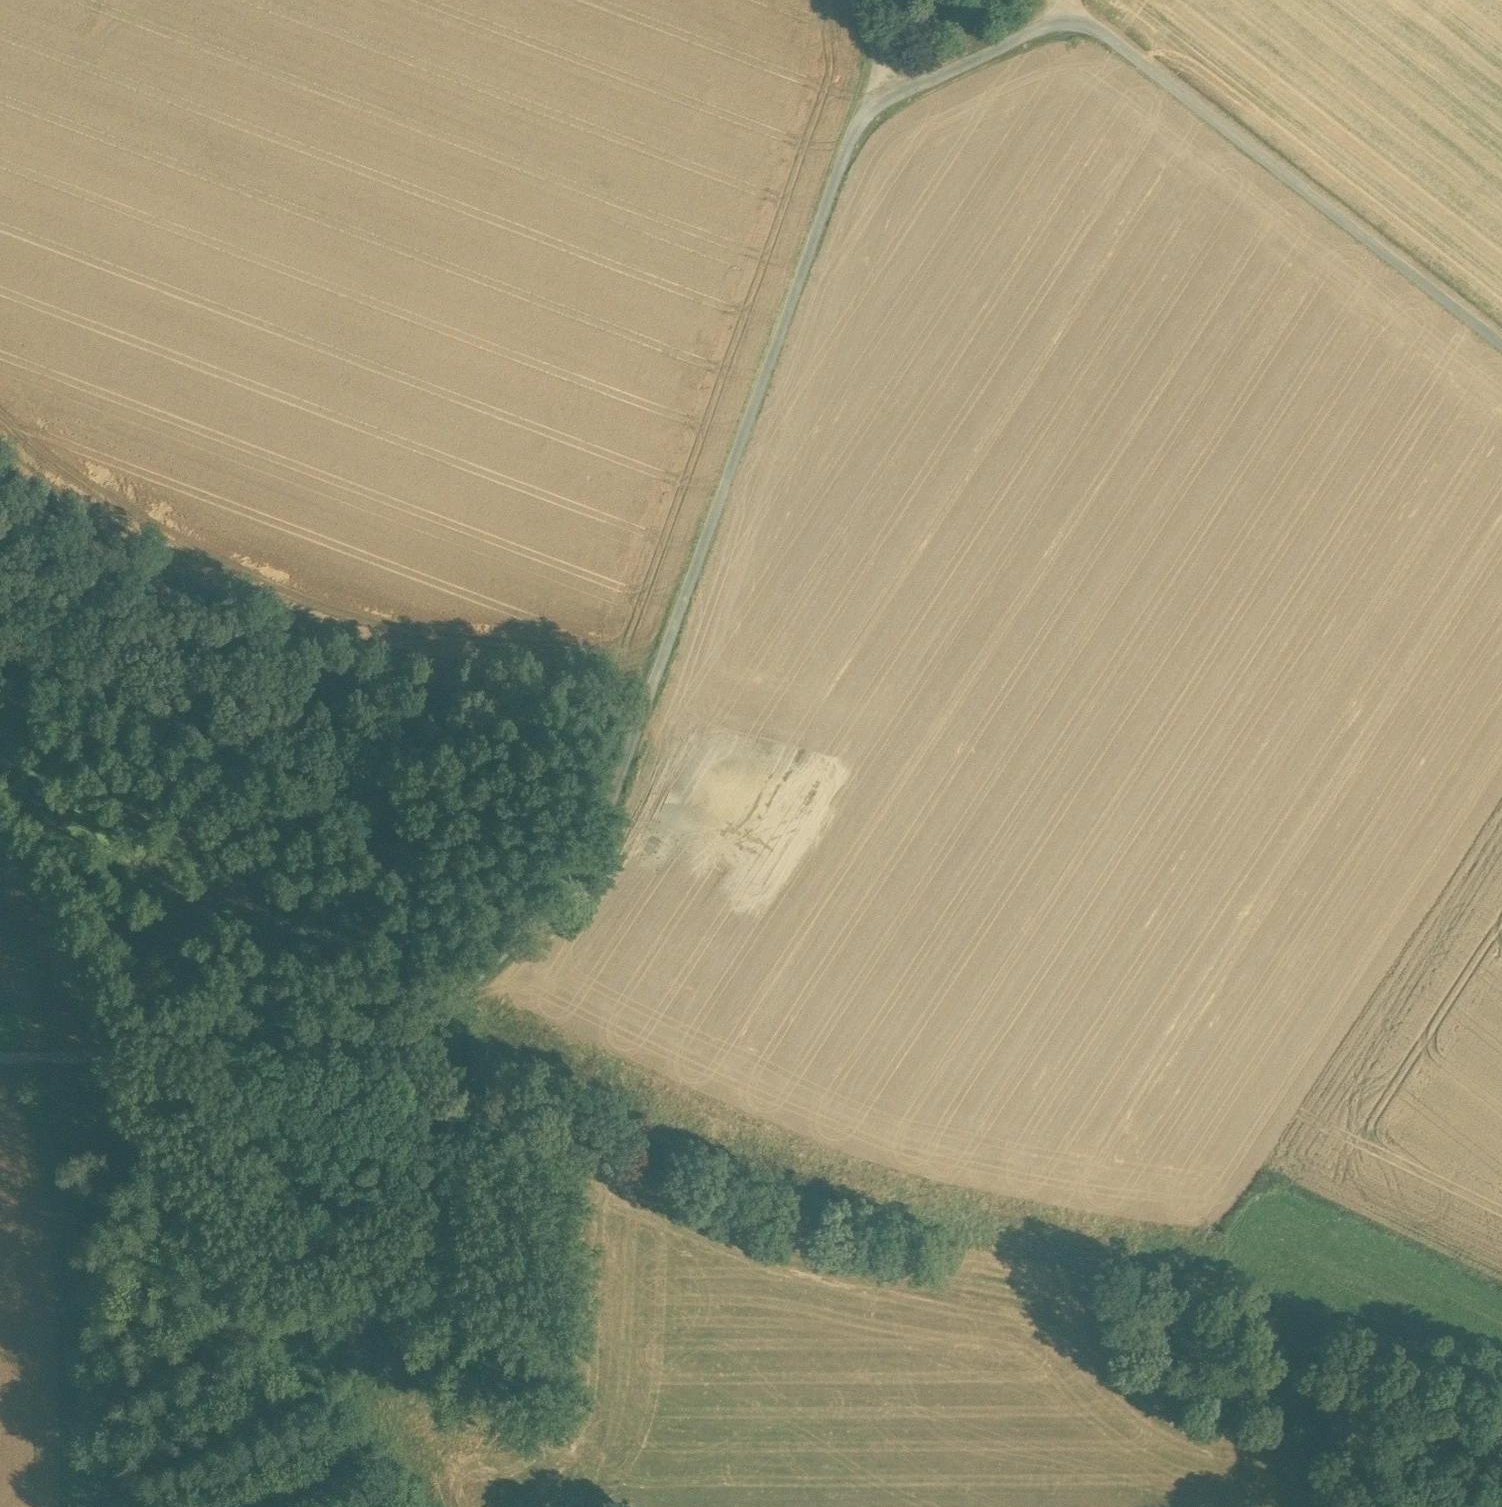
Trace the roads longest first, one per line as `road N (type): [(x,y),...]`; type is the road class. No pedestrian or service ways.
road 1 (residential): [(0,1057),(369,1044),(411,1030),(441,1008),(576,877),(611,807),(855,128),(883,101),(1051,21),(1093,24),(1501,344)]
road 2 (track): [(0,1059),(81,1216),(76,1506)]

